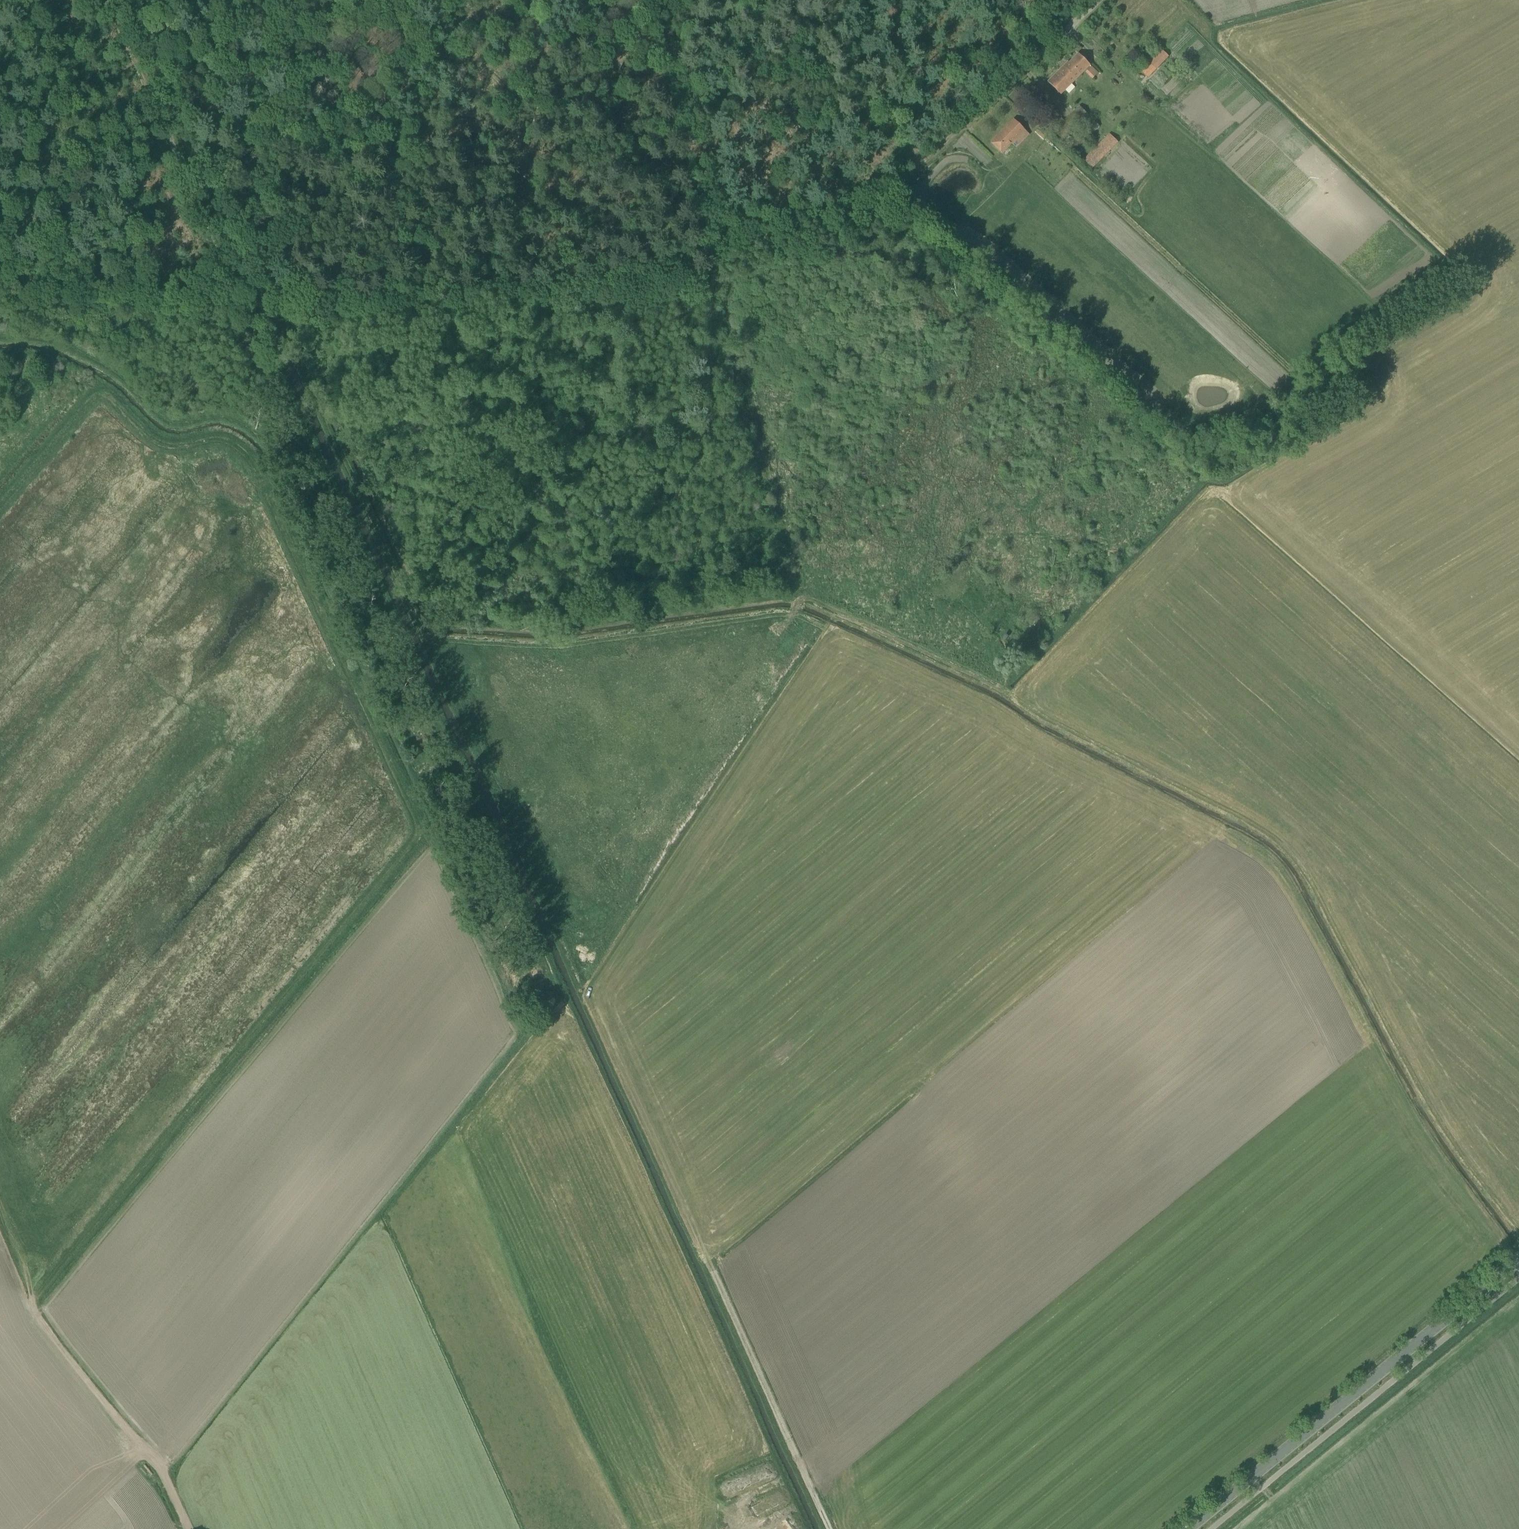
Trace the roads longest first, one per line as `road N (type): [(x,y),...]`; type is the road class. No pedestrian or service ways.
road 1 (track): [(99,0),(319,465),(265,488)]
road 2 (tertiary): [(1188,1528),(1518,1261)]
road 3 (unclassified): [(1098,0),(890,185)]
road 4 (track): [(716,1275),(831,1528)]
road 5 (track): [(188,1528),(160,1467),(31,1306)]

